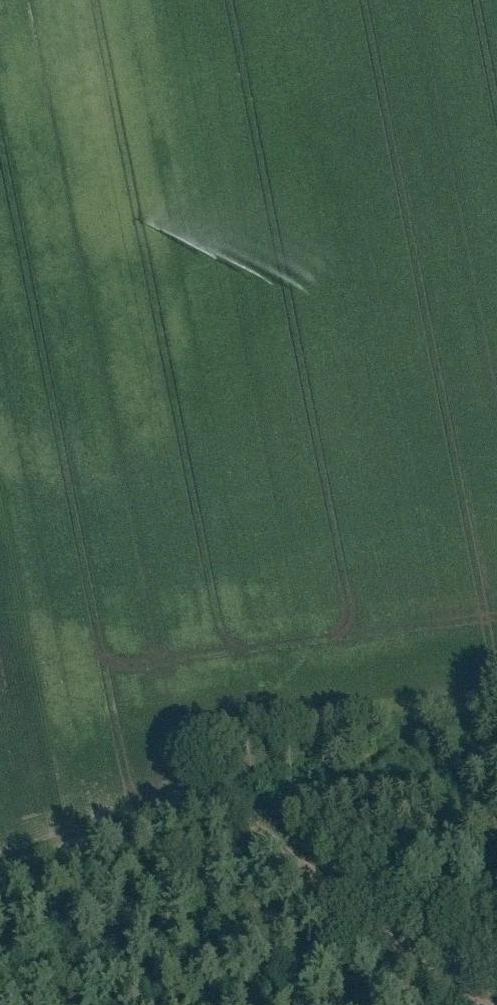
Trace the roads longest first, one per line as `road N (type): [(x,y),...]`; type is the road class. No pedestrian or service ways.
road 1 (track): [(197,783),(201,747),(221,730),(496,698)]
road 2 (track): [(197,783),(391,939)]
road 3 (track): [(0,875),(176,812),(197,783)]

